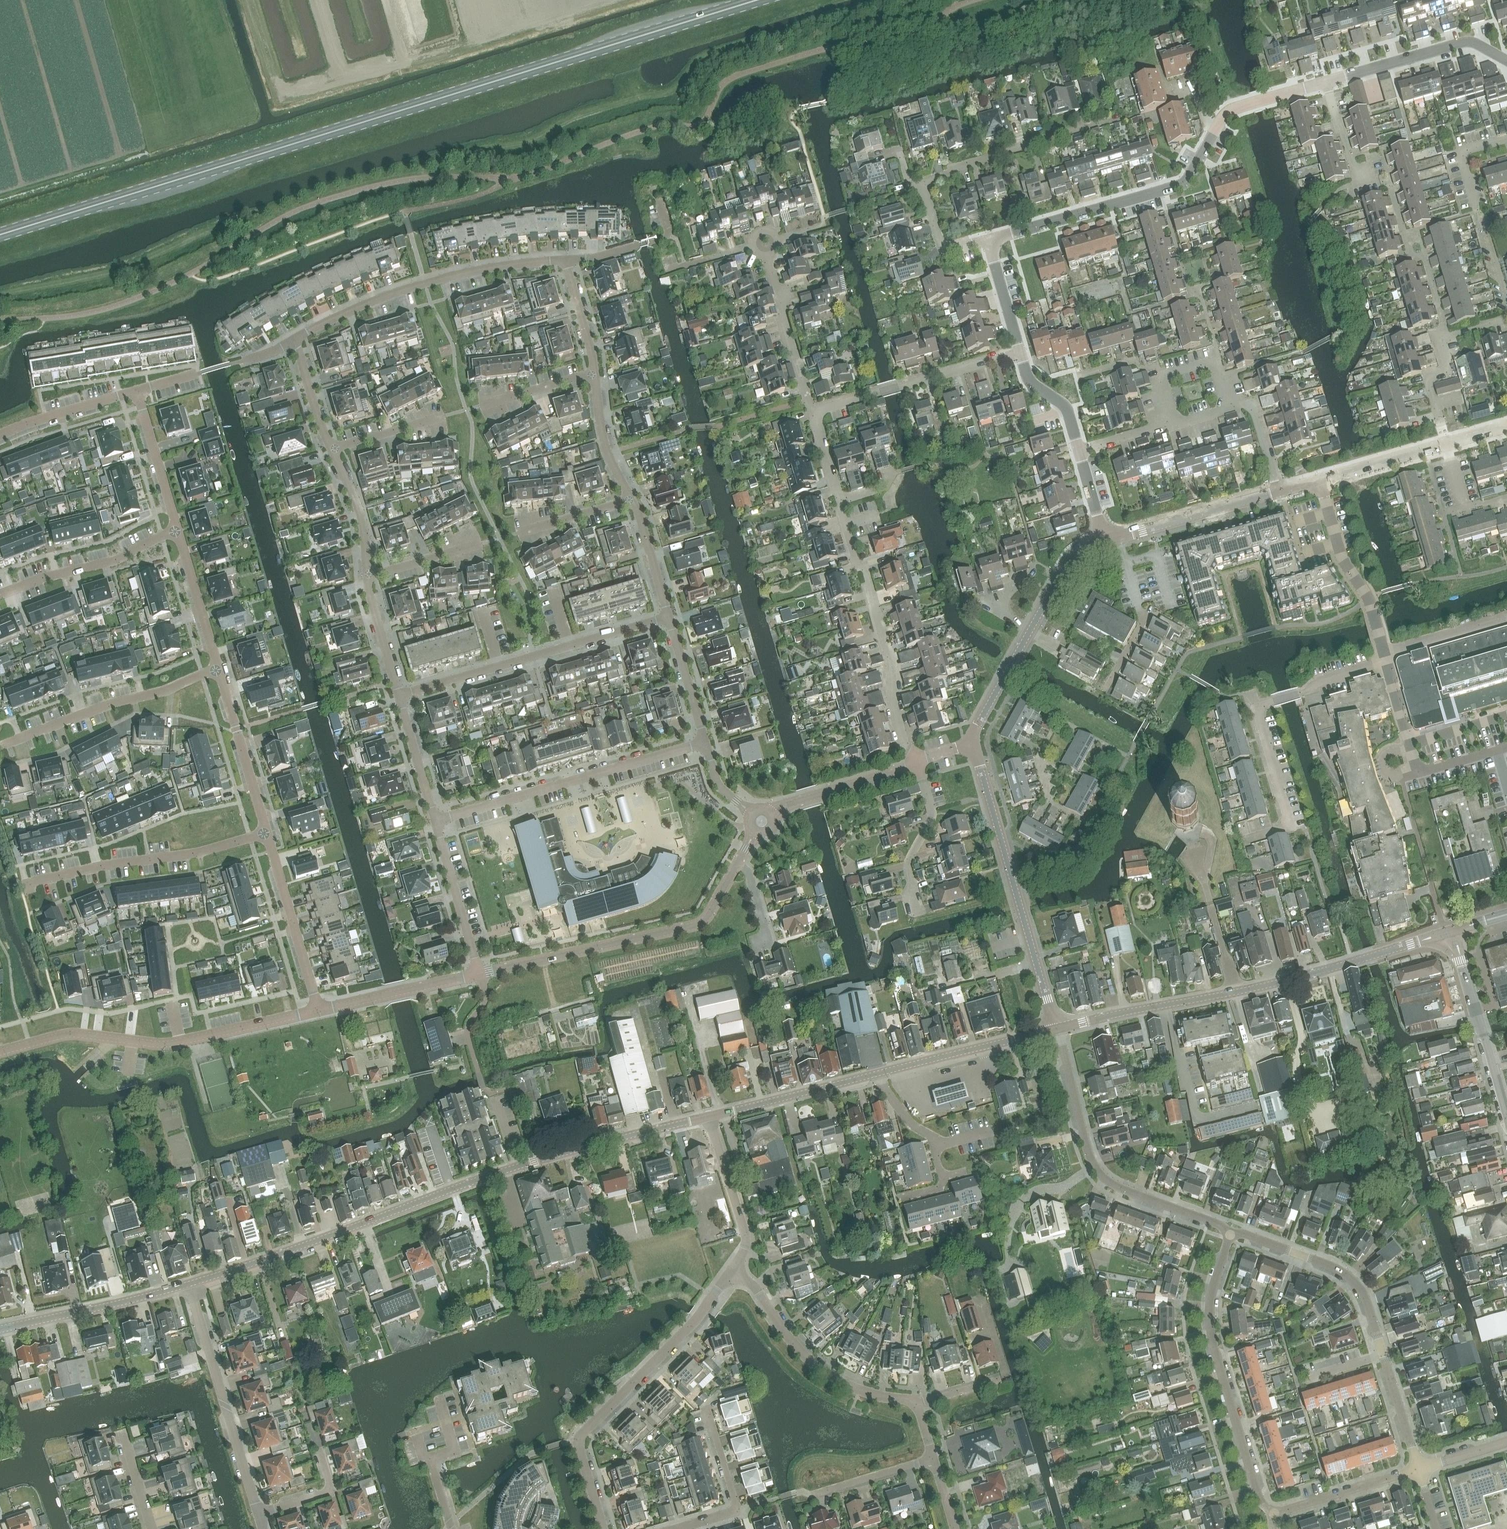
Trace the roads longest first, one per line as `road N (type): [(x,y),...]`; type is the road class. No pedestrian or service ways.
road 1 (secondary): [(756,0),(0,234)]
road 2 (tertiary): [(189,1284),(516,1167),(710,1116)]
road 3 (tertiary): [(1056,1029),(1277,983),(1453,932)]
road 4 (residential): [(1418,1469),(1358,1285),(1337,1267),(1231,1233)]
road 5 (residential): [(319,1011),(174,1043),(70,1033),(0,1052)]
road 6 (residential): [(1244,840),(1289,822),(1259,705),(1386,660)]
road 7 (tertiary): [(1056,1029),(972,743)]
road 8 (residential): [(1272,1515),(1259,1500),(1212,1341),(1213,1289),(1231,1233)]
road 9 (residential): [(1231,1233),(1102,1176),(1088,1150),(1056,1029)]
road 10 (residential): [(737,864),(698,924),(480,973)]
road 11 (residential): [(294,339),(404,289),(564,259)]
road 12 (residential): [(670,616),(399,694)]
road 13 (residential): [(705,742),(435,820)]
road 14 (residential): [(917,760),(903,742),(891,663),(839,501)]
road 15 (residential): [(992,243),(1187,180),(1217,126)]
road 16 (residential): [(698,1316),(579,1439),(603,1528)]
road 17 (residential): [(19,885),(266,832)]
road 18 (residential): [(189,1284),(258,1513)]
road 19 (residential): [(732,1272),(754,1286),(817,1366),(857,1389),(917,1403)]
road 20 (residential): [(2,745),(217,668)]
road 21 (residential): [(814,411),(1019,351)]
road 22 (residential): [(924,188),(967,164),(1114,119)]
road 23 (tertiary): [(0,1330),(189,1284)]
road 24 (tertiary): [(1506,1119),(1453,932)]
road 25 (residential): [(1326,82),(1462,42),(1506,60)]
road 26 (residential): [(0,594),(118,559),(177,530)]
road 27 (residential): [(266,832),(319,1011)]
road 28 (tertiary): [(877,1073),(1056,1029)]
road 29 (unclassified): [(1380,642),(1319,480)]
road 30 (tertiary): [(710,1116),(877,1073)]
road 31 (residential): [(217,668),(266,832)]
road 32 (residential): [(673,1528),(735,1508),(706,1410)]
road 33 (residential): [(480,973),(319,1011)]
road 34 (residential): [(710,1116),(747,1240),(732,1272)]
road 35 (residential): [(1105,688),(1143,618),(1121,536)]
road 36 (tertiary): [(1121,536),(1278,492)]
road 37 (residential): [(814,411),(768,255)]
road 38 (residential): [(480,973),(435,820)]
road 39 (residential): [(917,760),(769,814)]
road 40 (residential): [(918,910),(909,863),(931,815),(917,760)]
road 41 (residential): [(1272,1515),(1418,1469)]
road 42 (residential): [(136,391),(177,530)]
road 43 (residential): [(177,530),(217,668)]
road 44 (residential): [(0,434),(136,391)]
road 45 (residential): [(564,259),(662,239),(660,202)]
road 46 (residential): [(631,499),(603,439),(595,372)]
road 47 (residential): [(368,576),(359,510),(332,449)]
road 48 (tertiary): [(1319,480),(1446,444)]
road 49 (residential): [(435,820),(399,694)]
road 50 (residential): [(705,742),(670,616)]
road 51 (residential): [(877,1073),(913,1126),(932,1136),(942,1178)]
road 52 (tertiary): [(972,743),(1031,630)]
road 53 (residential): [(1384,654),(1506,620)]
road 54 (residential): [(1225,399),(1211,367),(1172,372),(1163,393),(1171,421)]
road 55 (residential): [(670,616),(631,499)]
road 56 (residential): [(934,1459),(816,1493)]
road 57 (residential): [(399,694),(368,576)]
road 58 (residential): [(1080,449),(1068,409),(1028,379),(1019,351)]
road 59 (residential): [(1373,178),(1358,182),(1326,82)]
road 60 (tertiary): [(1031,630),(1067,563),(1105,540)]

